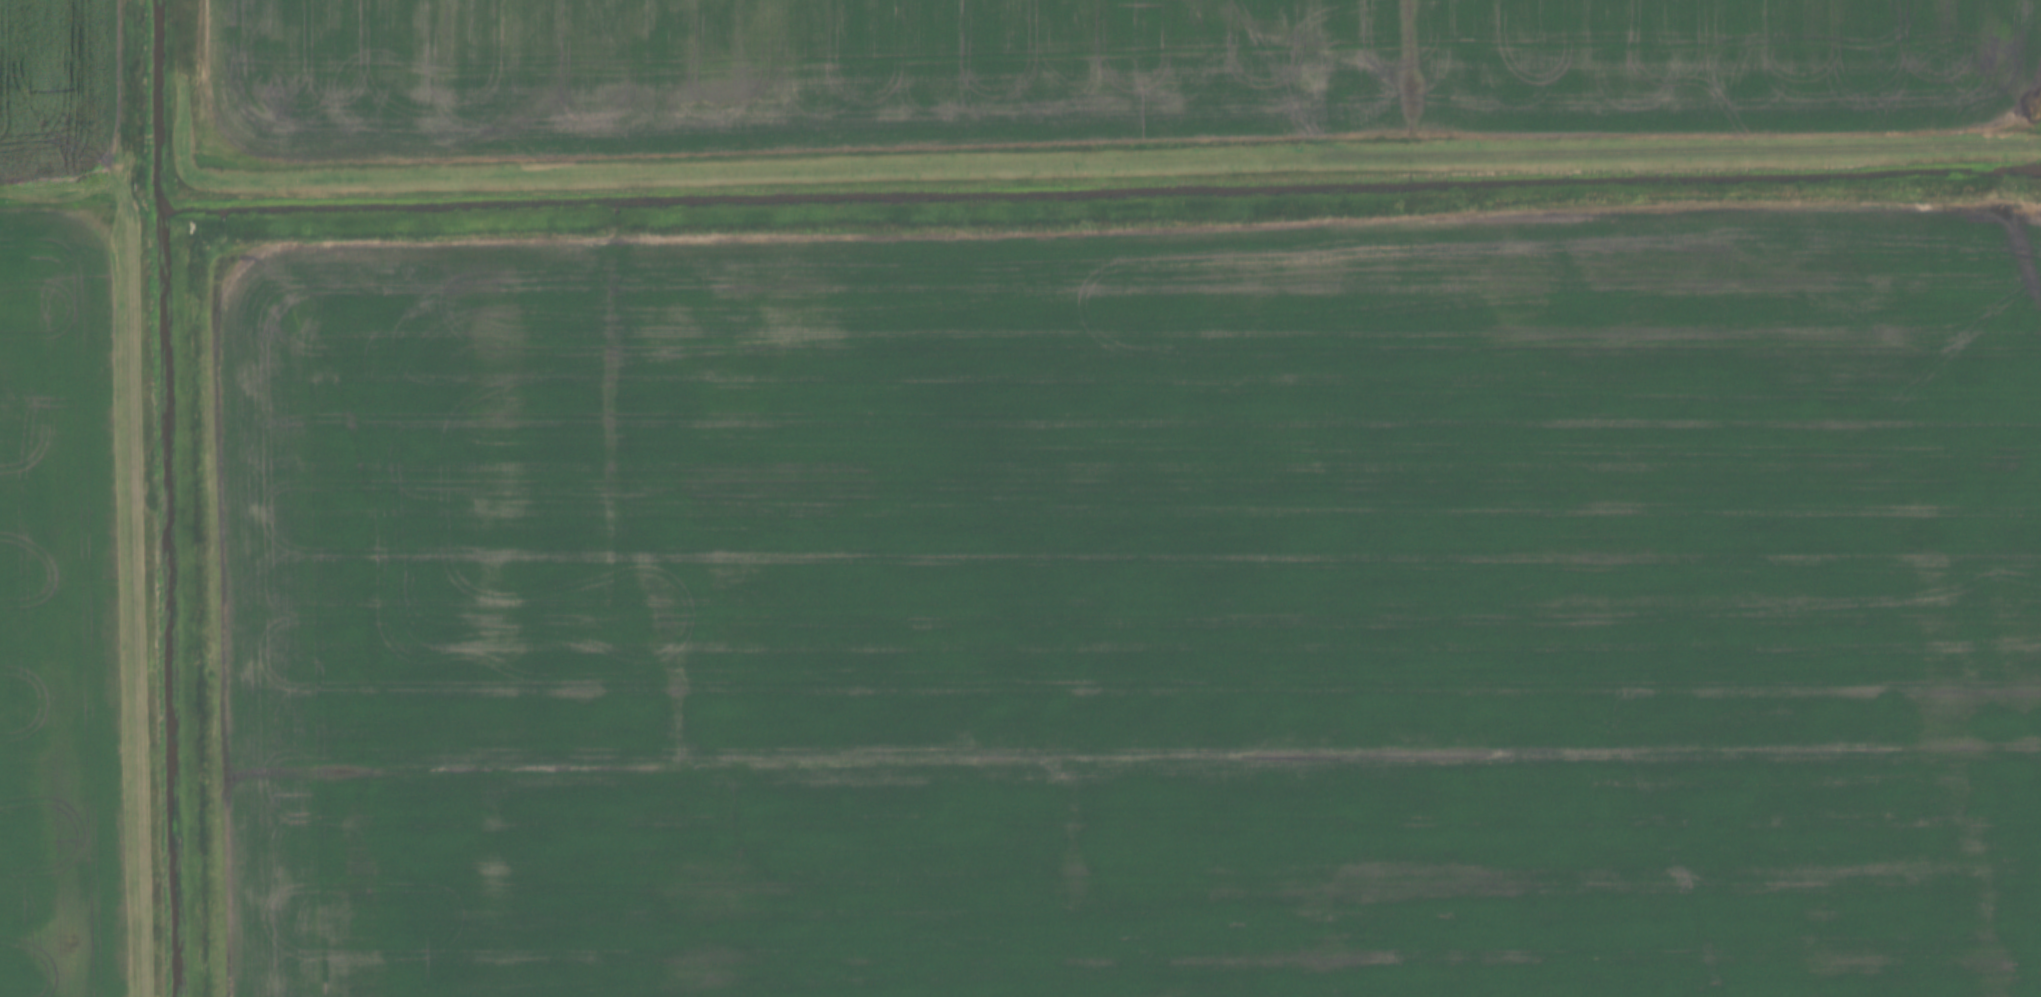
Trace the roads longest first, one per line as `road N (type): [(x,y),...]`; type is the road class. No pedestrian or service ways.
road 1 (track): [(208,183),(2040,145)]
road 2 (track): [(147,996),(124,0)]
road 3 (track): [(0,190),(130,185)]

